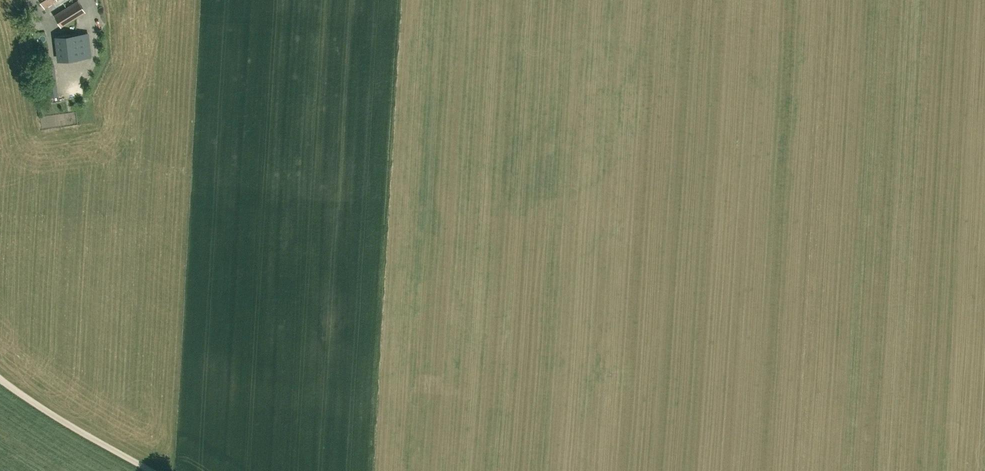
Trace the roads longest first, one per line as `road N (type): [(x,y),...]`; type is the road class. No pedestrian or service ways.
road 1 (unclassified): [(151,470),(0,379)]

